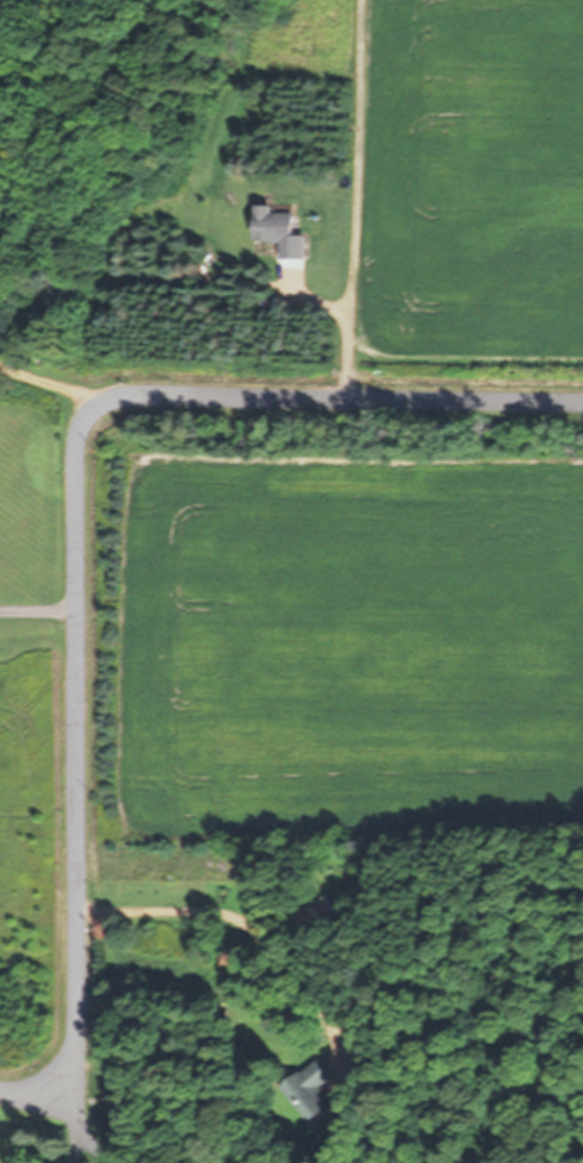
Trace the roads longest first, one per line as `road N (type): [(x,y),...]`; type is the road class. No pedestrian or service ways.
road 1 (residential): [(0,1095),(47,1108),(68,1104),(76,1089),(74,459),(87,416),(108,400),(164,394),(582,401)]

